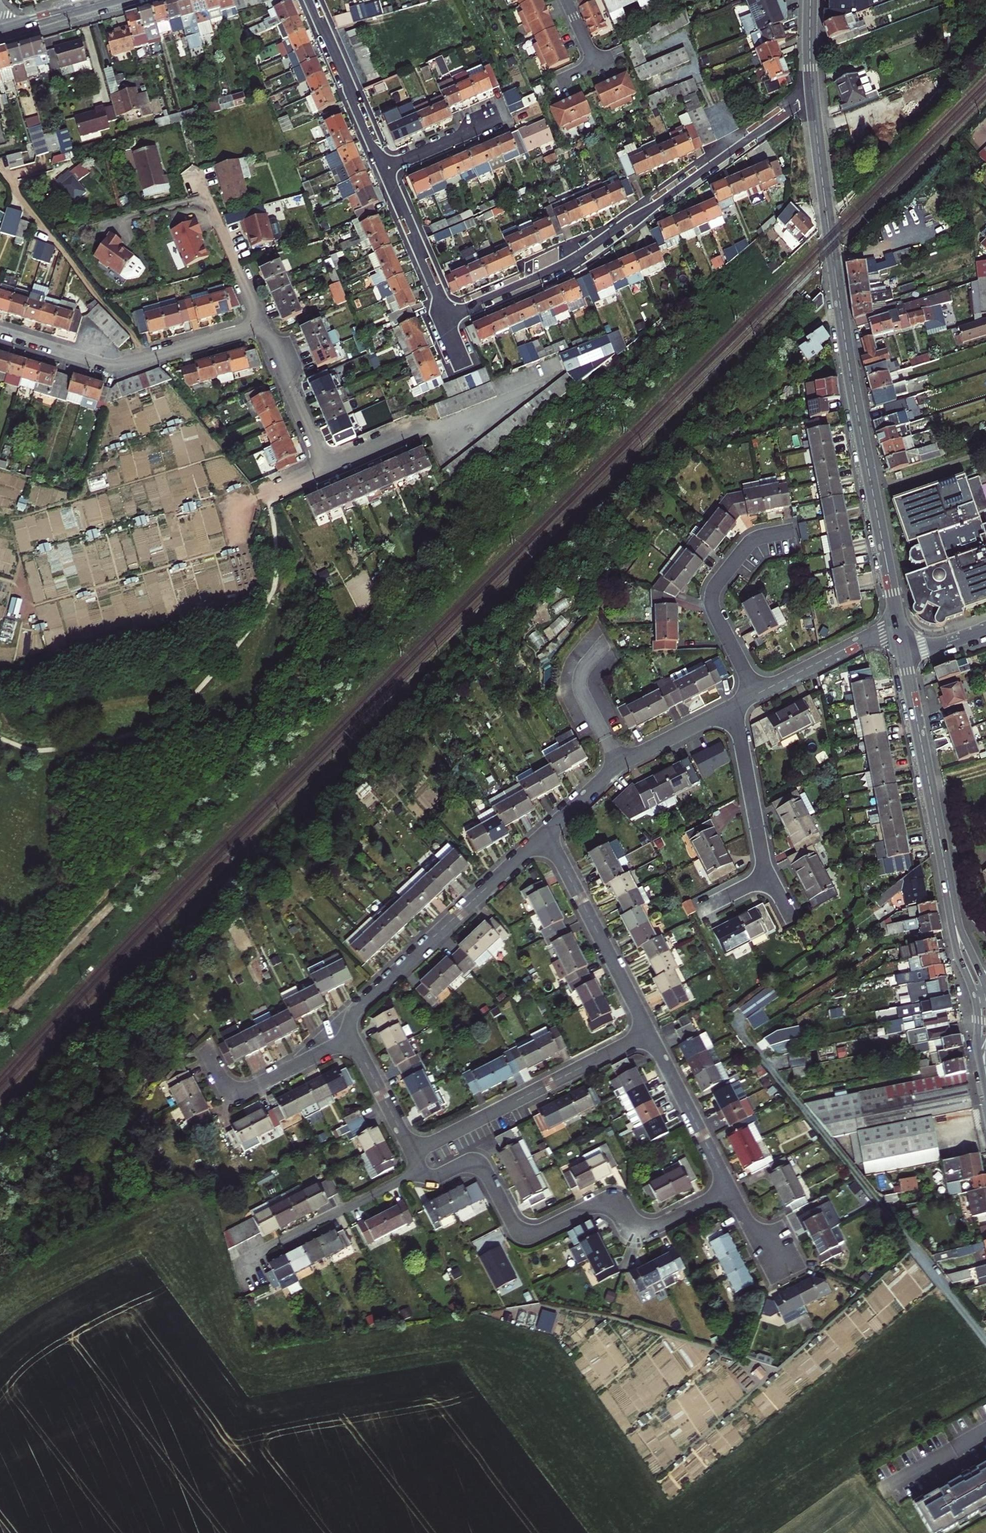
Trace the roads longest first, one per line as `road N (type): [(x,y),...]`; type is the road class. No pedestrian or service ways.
road 1 (residential): [(448,314),(587,251),(813,95)]
road 2 (tertiary): [(897,622),(826,211)]
road 3 (residential): [(421,1170),(434,1176),(481,1165),(512,1224),(529,1234),(606,1202),(632,1228),(653,1229),(729,1188)]
road 4 (residential): [(353,1039),(357,1008),(547,834)]
road 5 (residential): [(0,332),(117,365),(263,323)]
road 6 (residential): [(411,1152),(650,1033)]
road 7 (tertiary): [(950,891),(905,658)]
road 8 (residential): [(547,834),(650,1033)]
road 9 (residential): [(757,694),(712,593),(751,543),(790,532)]
road 10 (residential): [(246,1257),(421,1170)]
road 11 (residential): [(311,0),(385,169)]
road 12 (residential): [(205,1046),(221,1079),(238,1091),(353,1039)]
road 13 (residential): [(650,1033),(729,1188)]
road 14 (residential): [(733,707),(766,875)]
road 15 (residential): [(263,323),(324,469)]
road 16 (residential): [(385,169),(448,314)]
road 17 (residential): [(757,694),(897,622)]
road 18 (residential): [(206,197),(263,323)]
road 19 (residential): [(620,765),(580,685),(604,643)]
road 20 (residential): [(353,1039),(411,1152)]
road 21 (residential): [(620,765),(733,707)]
road 22 (residential): [(385,169),(495,120)]

